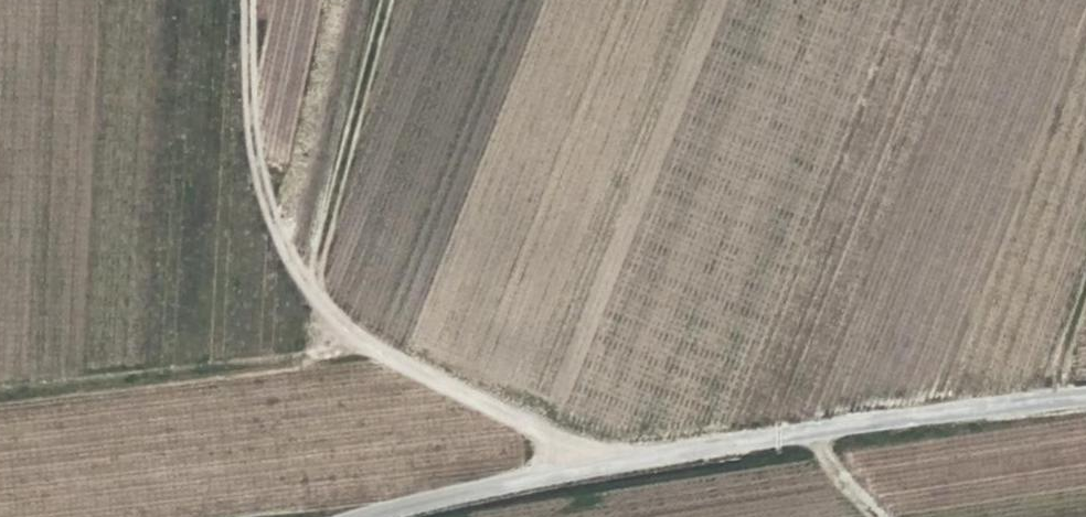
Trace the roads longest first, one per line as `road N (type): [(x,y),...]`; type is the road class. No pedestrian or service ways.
road 1 (unclassified): [(376,516),(766,430),(1085,383)]
road 2 (track): [(243,0),(243,105),(269,222),(306,290),(374,348),(593,468)]
road 3 (track): [(385,0),(306,290)]
road 4 (track): [(875,516),(766,430)]

